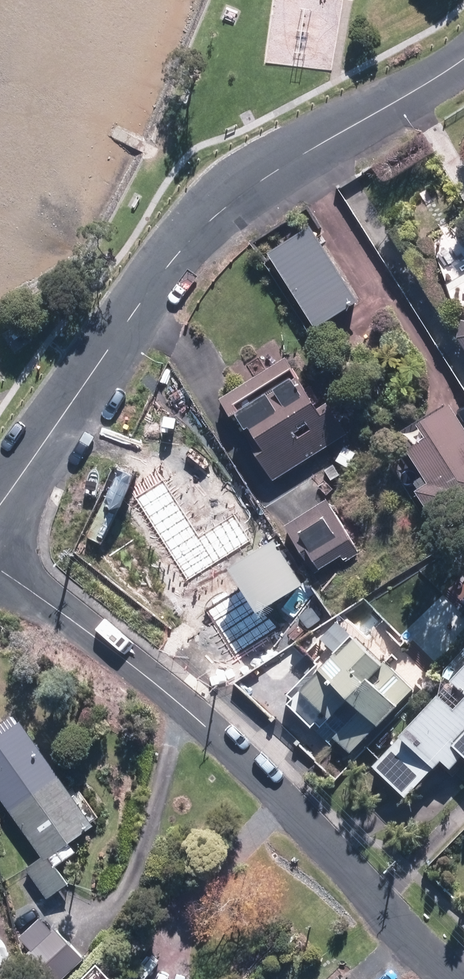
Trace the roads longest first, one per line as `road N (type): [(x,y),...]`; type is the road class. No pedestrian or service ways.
road 1 (tertiary): [(0,515),(152,285),(212,218),(463,60)]
road 2 (residential): [(0,569),(180,703),(449,978)]

